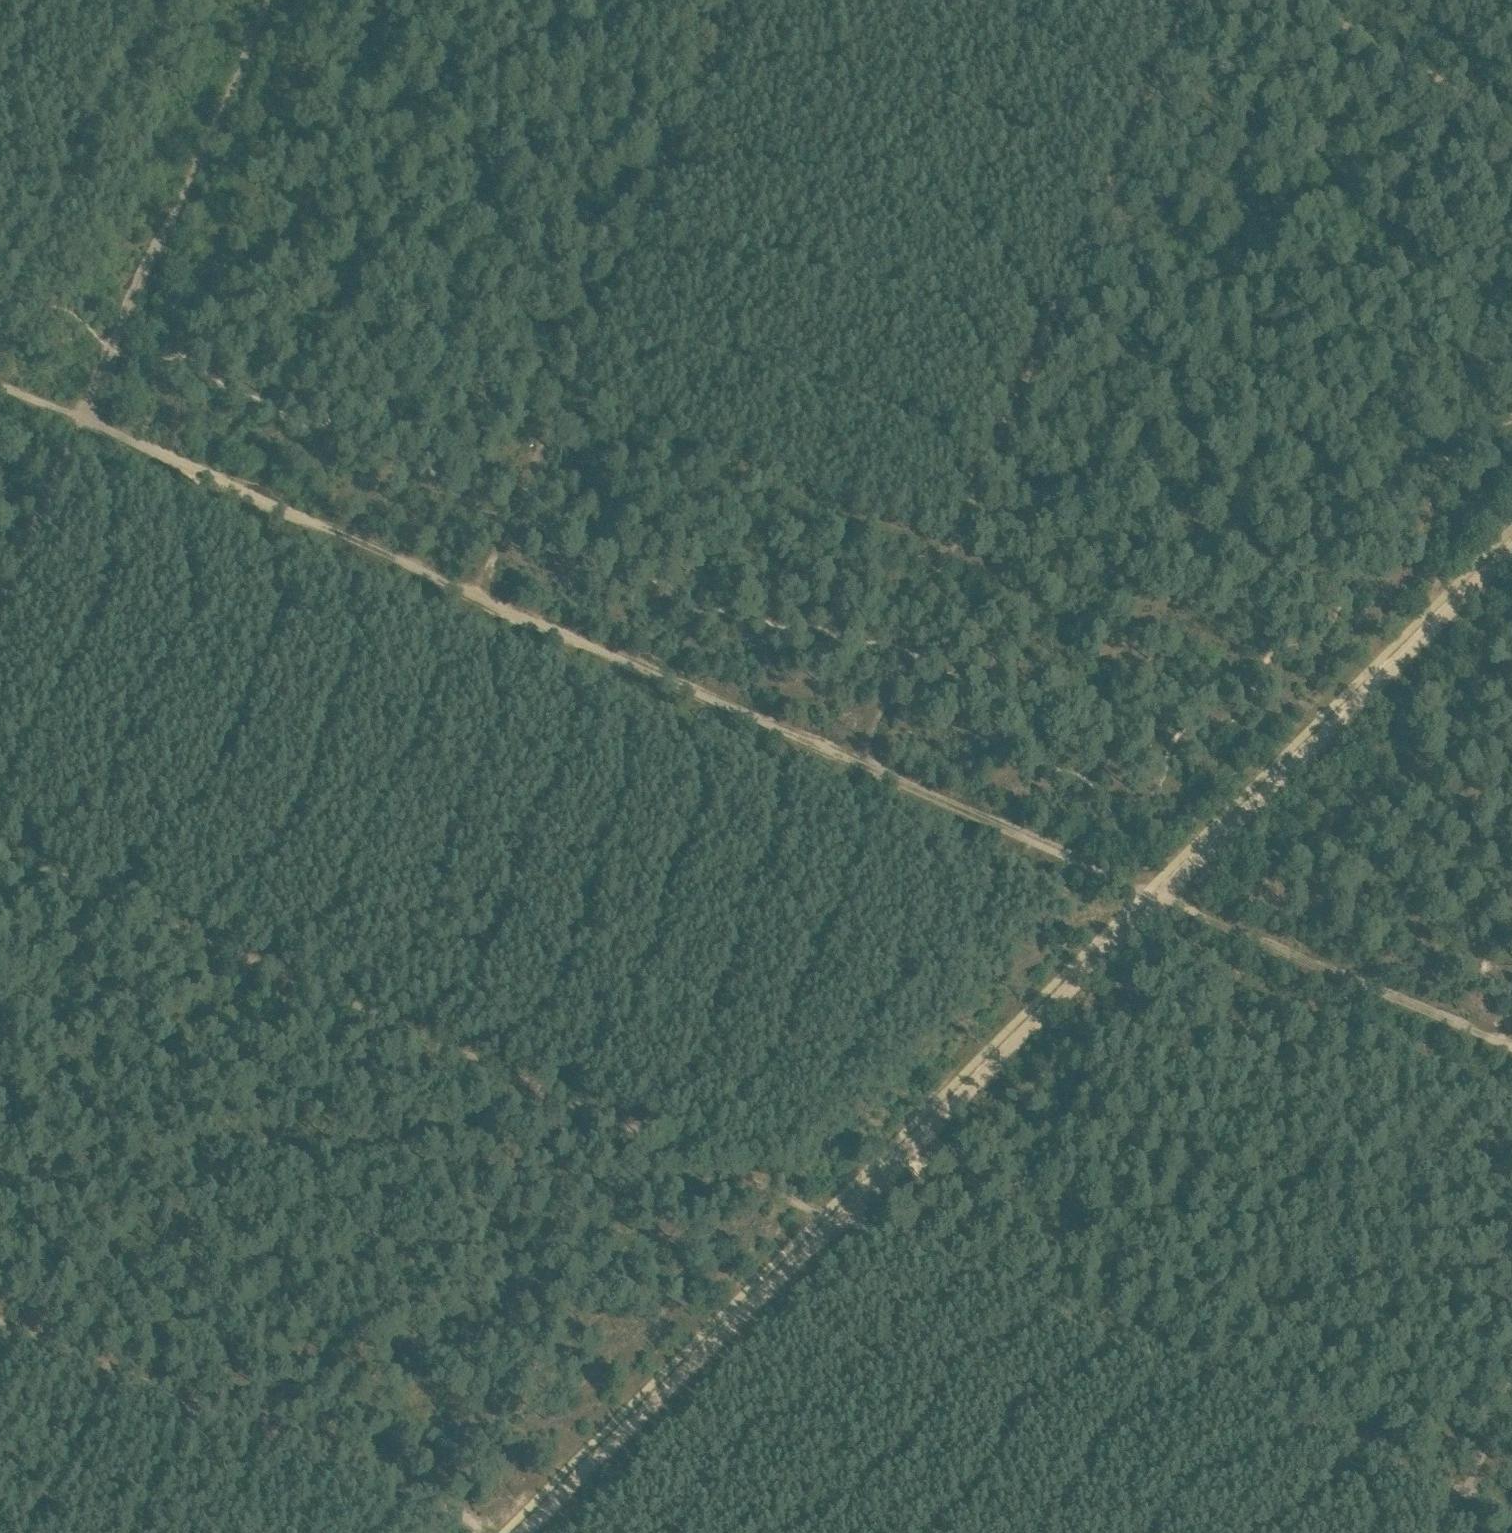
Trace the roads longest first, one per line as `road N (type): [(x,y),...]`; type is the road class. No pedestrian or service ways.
road 1 (track): [(472,592),(1164,900)]
road 2 (track): [(827,1223),(1459,1495)]
road 3 (track): [(744,0),(516,518),(472,592)]
road 4 (track): [(1164,900),(1511,549)]
road 5 (track): [(827,1223),(1164,900)]
road 6 (track): [(265,0),(80,418)]
road 7 (track): [(522,1532),(827,1223)]
road 8 (track): [(80,418),(472,592)]
road 9 (track): [(1164,900),(1511,1049)]
road 10 (track): [(80,418),(0,602)]
road 11 (track): [(1511,1378),(1459,1495)]

